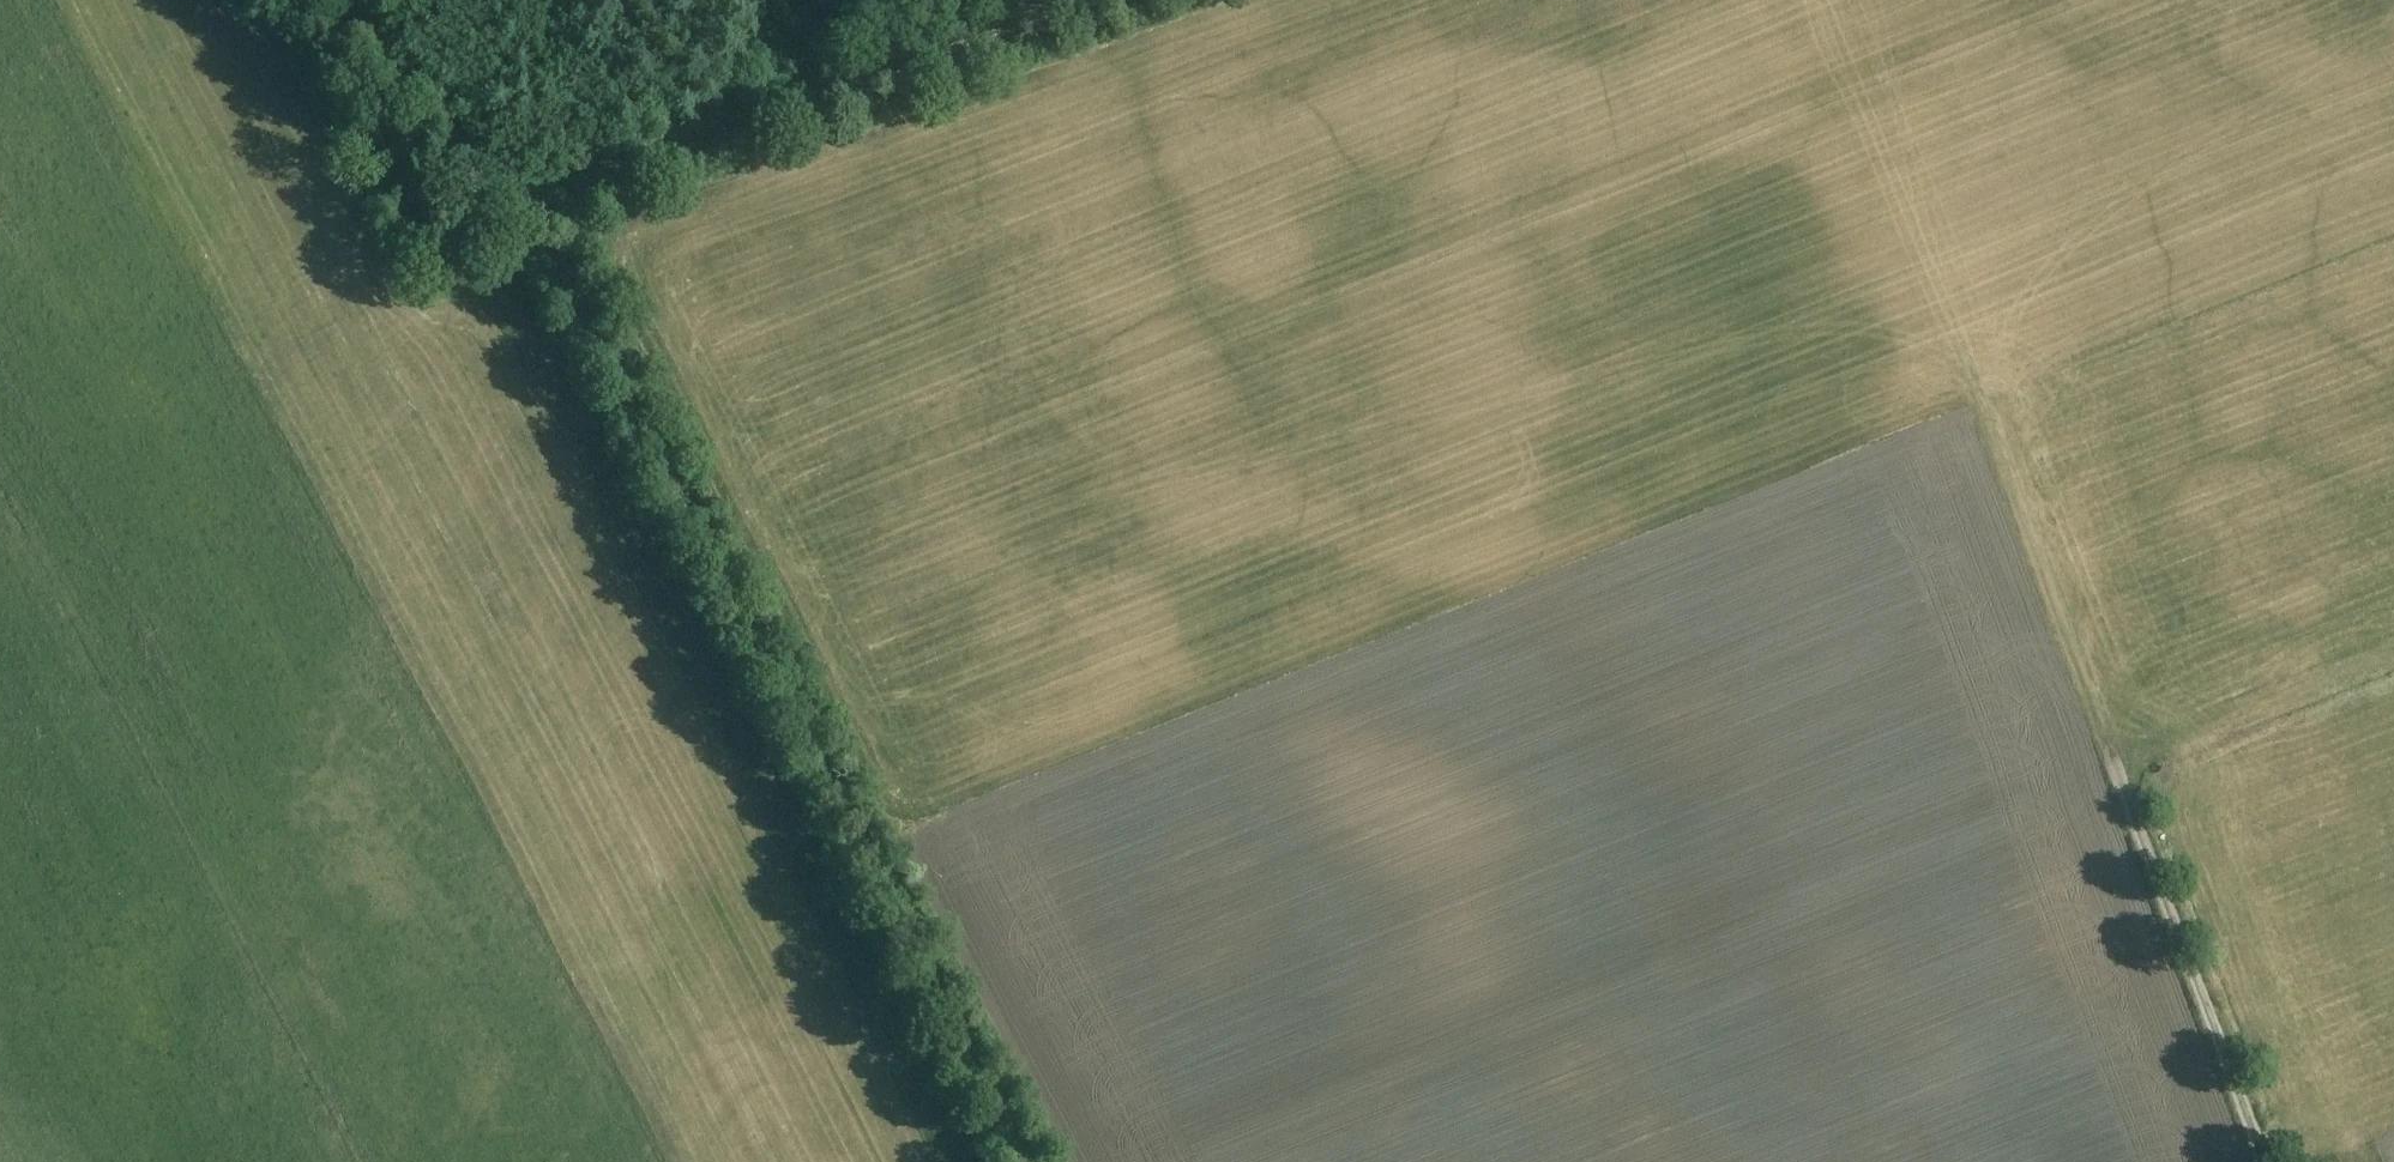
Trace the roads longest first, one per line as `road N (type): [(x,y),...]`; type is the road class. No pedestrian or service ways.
road 1 (track): [(1024,1161),(529,205)]
road 2 (track): [(529,205),(1083,0)]
road 3 (track): [(2272,1161),(2121,770)]
road 4 (track): [(529,205),(477,163),(341,0)]

